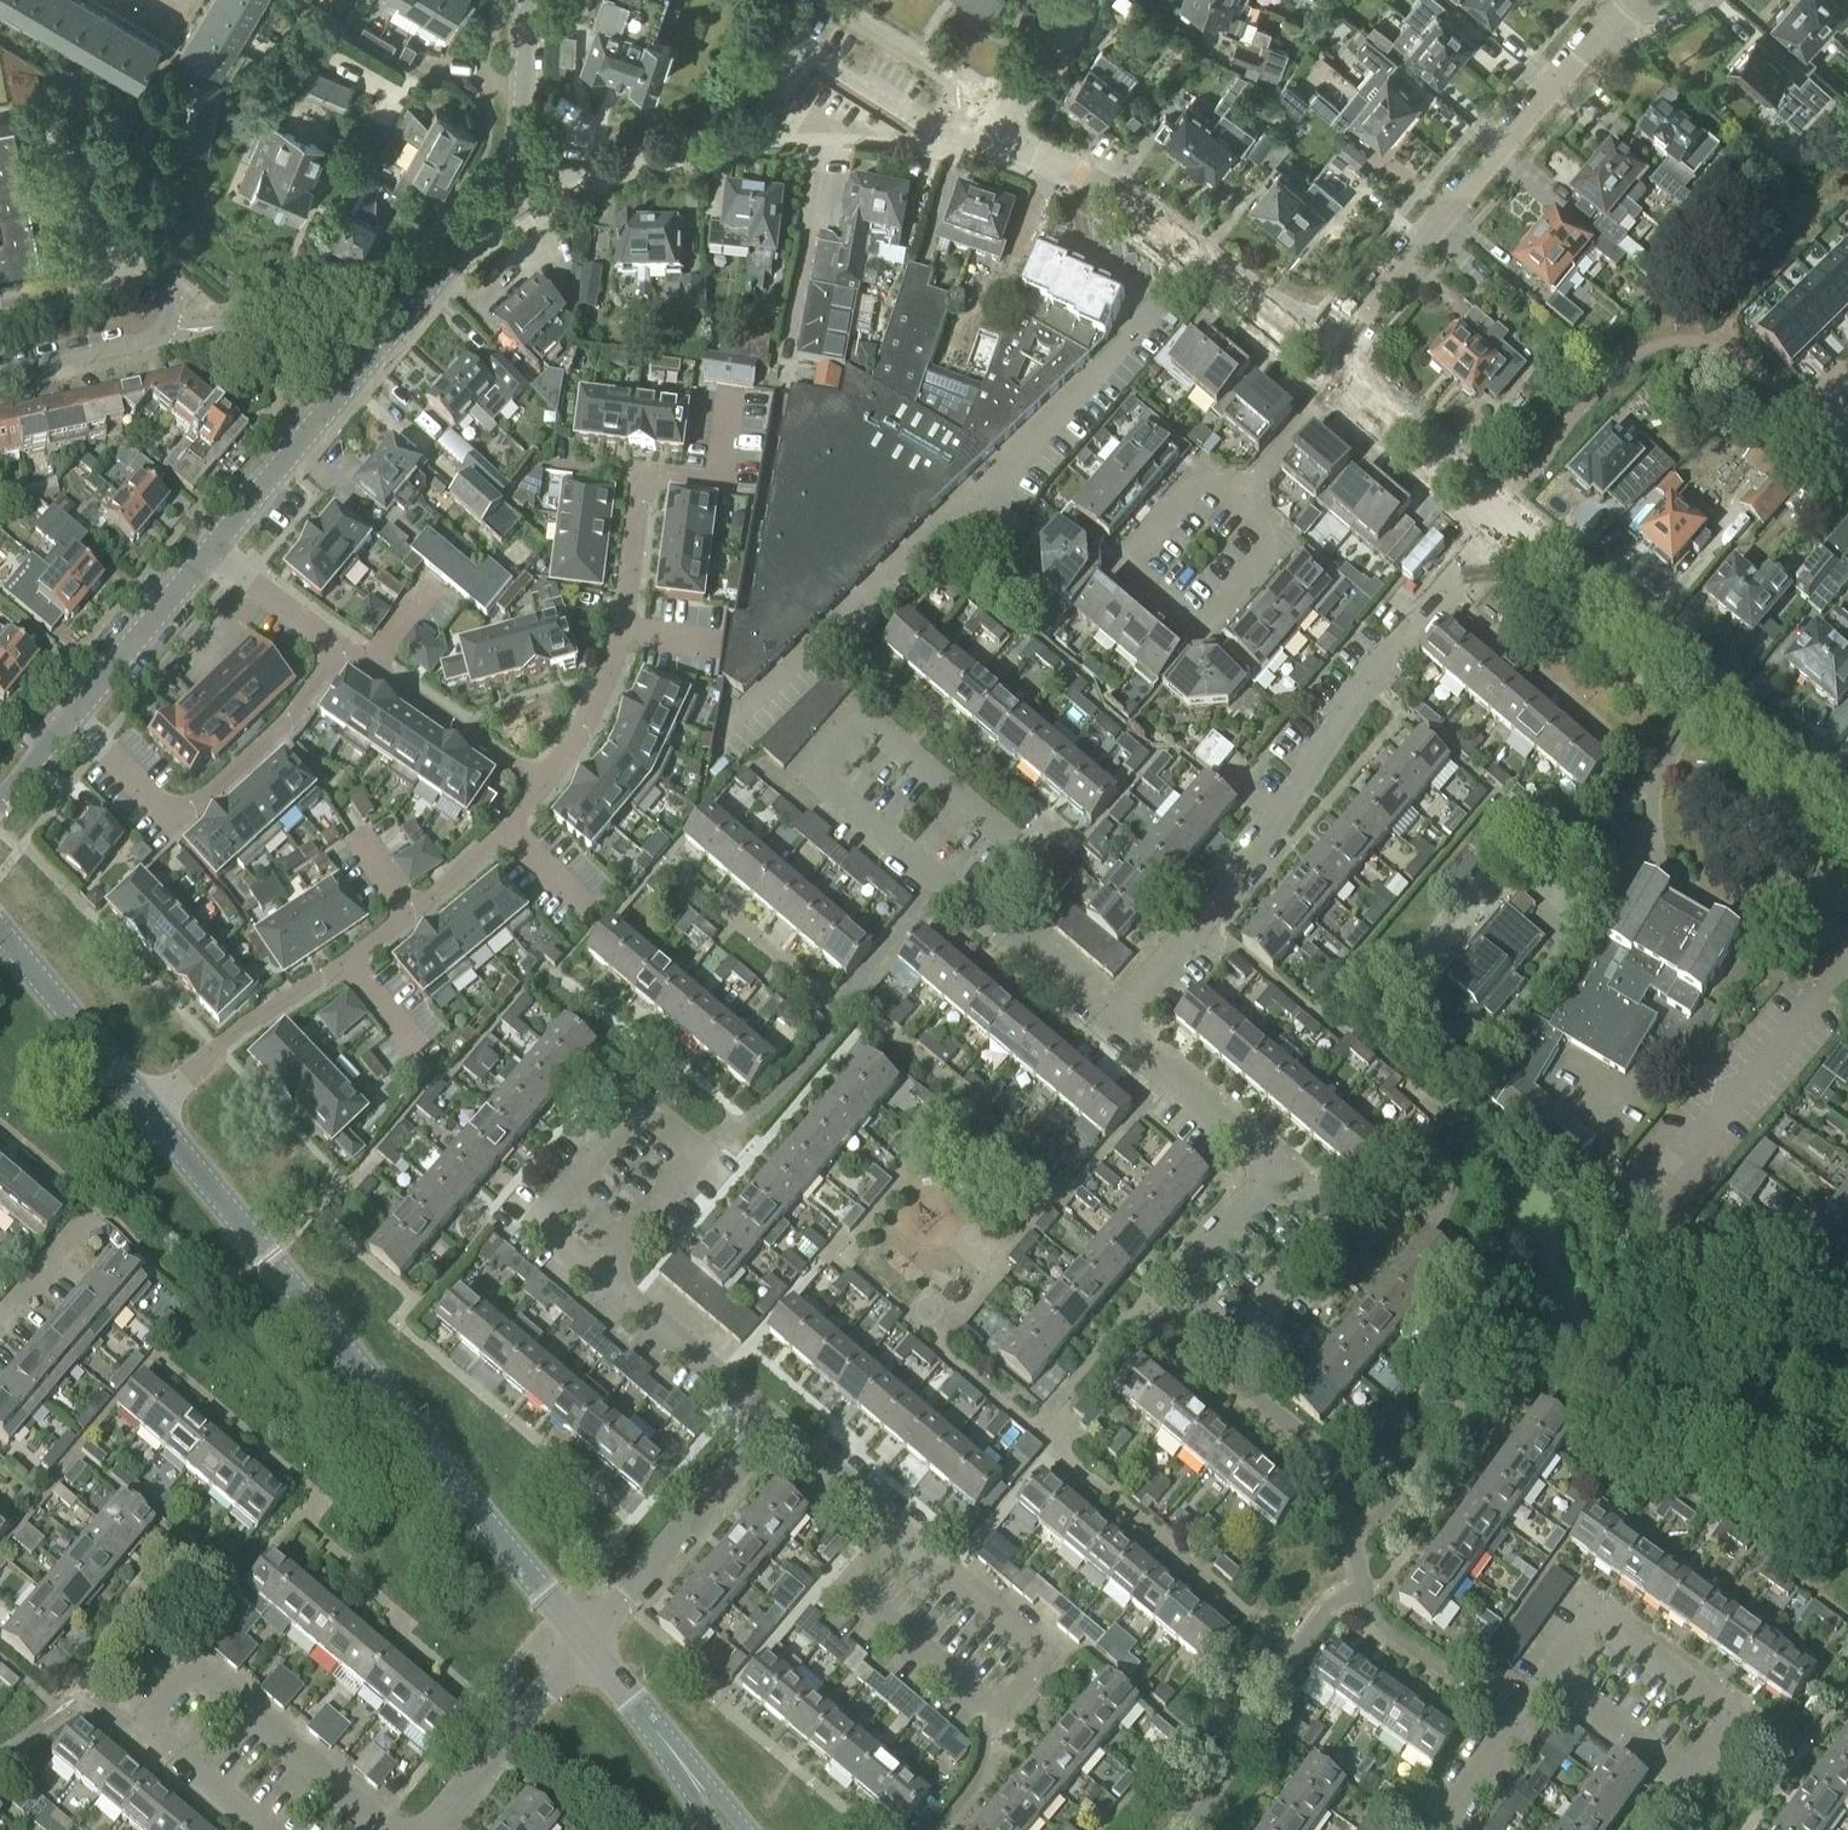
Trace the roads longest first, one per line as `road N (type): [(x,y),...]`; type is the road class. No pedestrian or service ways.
road 1 (residential): [(590,1643),(147,1111)]
road 2 (residential): [(1115,1023),(1281,826),(1324,732),(1502,525)]
road 3 (residential): [(1004,148),(905,106),(886,123),(759,128),(534,188),(511,184)]
road 4 (residential): [(539,785),(503,831),(410,914),(262,1011),(147,1111)]
road 5 (residential): [(387,1829),(192,1662),(145,1723),(271,1829)]
road 6 (residential): [(905,1534),(852,1596),(1001,1721),(1055,1657),(953,1573)]
road 7 (residential): [(205,551),(511,184)]
road 8 (residential): [(1319,362),(1605,28),(1632,7)]
road 9 (residential): [(714,416),(706,479),(644,474),(608,679),(582,732),(539,785)]
road 10 (residential): [(1847,812),(1502,525)]
road 11 (residential): [(0,373),(156,340),(171,312),(159,279),(125,265),(80,299),(0,315)]
road 12 (residential): [(597,1275),(703,1149),(650,1106),(543,1231)]
road 13 (residential): [(1319,362),(1202,264),(1079,178),(1004,148)]
road 14 (residential): [(75,716),(178,815),(288,722),(338,644)]
road 15 (residential): [(975,903),(1027,841),(871,712),(818,773)]
road 16 (residential): [(1546,1679),(1592,1615),(1737,1721),(1691,1784)]
road 17 (residential): [(1175,1272),(1243,1331),(1341,1211),(1274,1156)]
road 18 (residential): [(590,1643),(772,1422)]
road 19 (residential): [(429,1829),(590,1643)]
road 20 (residential): [(539,785),(338,644)]
road 21 (residential): [(1502,525),(1319,362)]
road 22 (residential): [(147,1111),(0,931)]
road 23 (residential): [(597,1275),(772,1422)]
road 24 (residential): [(75,716),(205,551)]
road 25 (residential): [(1274,1156),(1115,1023)]
road 26 (residential): [(818,773),(975,903)]
road 27 (residential): [(1437,1829),(1546,1679)]
road 28 (residential): [(511,184),(529,0)]
road 29 (residential): [(1115,1023),(975,903)]
road 30 (residential): [(1691,1784),(1546,1679)]
road 31 (residential): [(1004,148),(1014,94),(1063,48),(1084,0)]
road 32 (residential): [(905,1534),(772,1422)]
road 33 (residential): [(338,644),(205,551)]
road 34 (residential): [(1175,1272),(1274,1156)]
road 35 (residential): [(676,1754),(590,1643)]
road 36 (residential): [(0,1323),(85,1224)]

